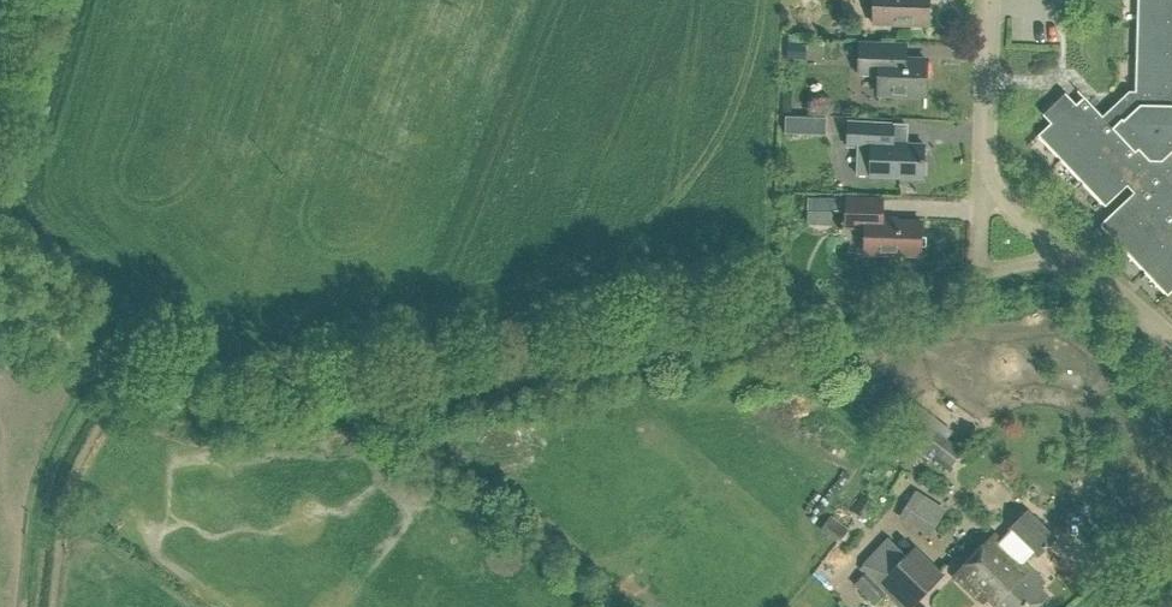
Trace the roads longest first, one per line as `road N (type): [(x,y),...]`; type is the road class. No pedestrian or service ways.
road 1 (track): [(980,272),(311,415),(207,415),(96,362)]
road 2 (residential): [(983,178),(988,0)]
road 3 (unclassified): [(1066,254),(1171,342)]

